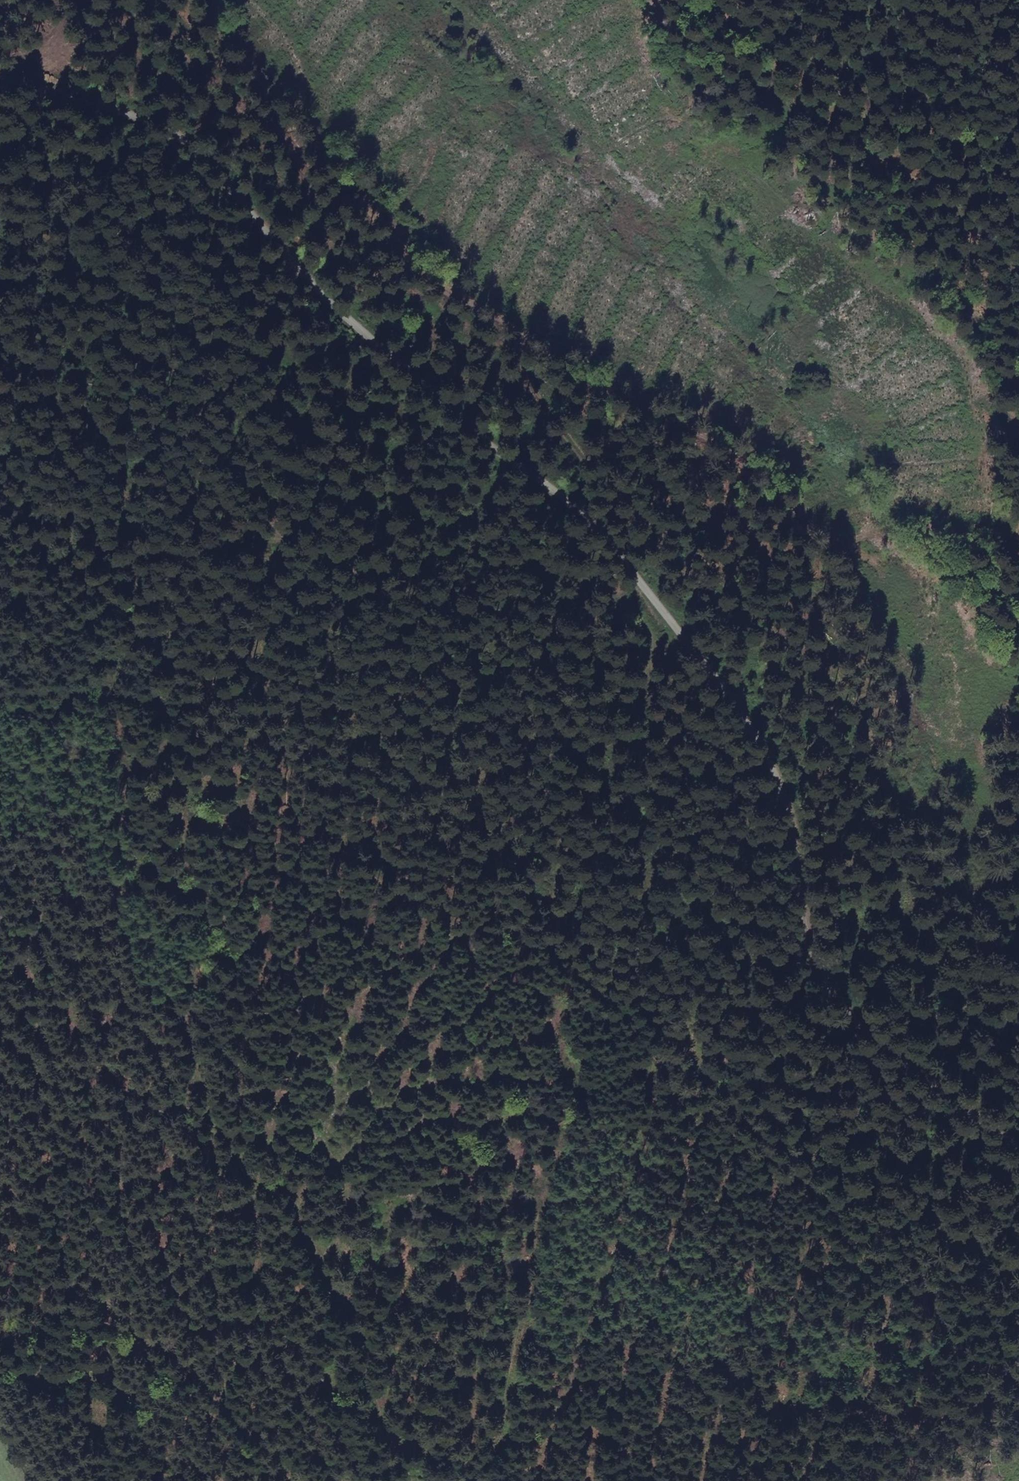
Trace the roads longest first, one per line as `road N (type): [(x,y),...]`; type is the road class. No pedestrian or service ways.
road 1 (unclassified): [(1018,1162),(943,1105),(849,1014),(815,965),(781,798),(728,700),(590,524),(471,438),(332,305),(214,170),(77,95),(0,72)]
road 2 (track): [(208,0),(381,228),(465,306),(622,401),(729,446),(787,497),(811,533)]
road 3 (track): [(284,1480),(154,1357),(118,1192),(90,1134),(70,1113),(22,943),(0,909)]

